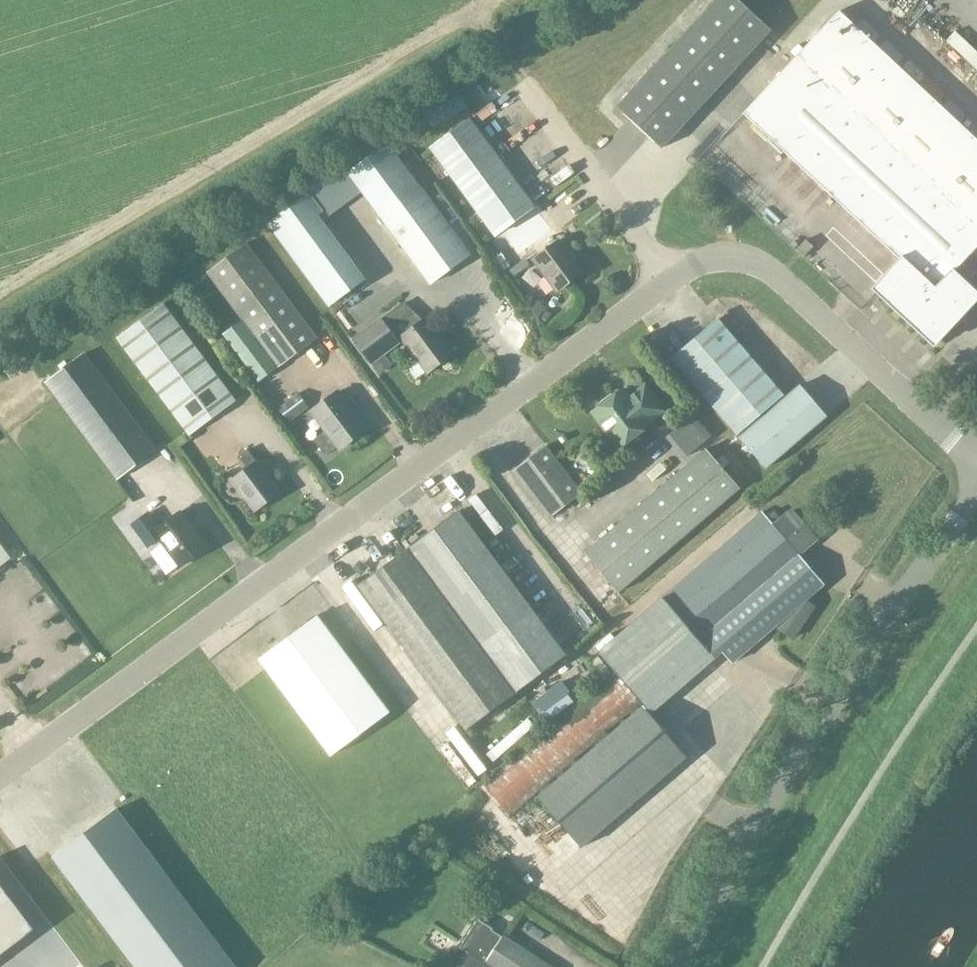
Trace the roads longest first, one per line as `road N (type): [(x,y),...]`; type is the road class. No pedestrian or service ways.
road 1 (unclassified): [(0,772),(669,281)]
road 2 (track): [(0,334),(495,38)]
road 3 (unclassified): [(674,966),(818,722),(976,491)]
road 4 (unclassified): [(669,281),(712,258),(766,268),(976,453)]
road 5 (unclassified): [(522,80),(669,281)]

